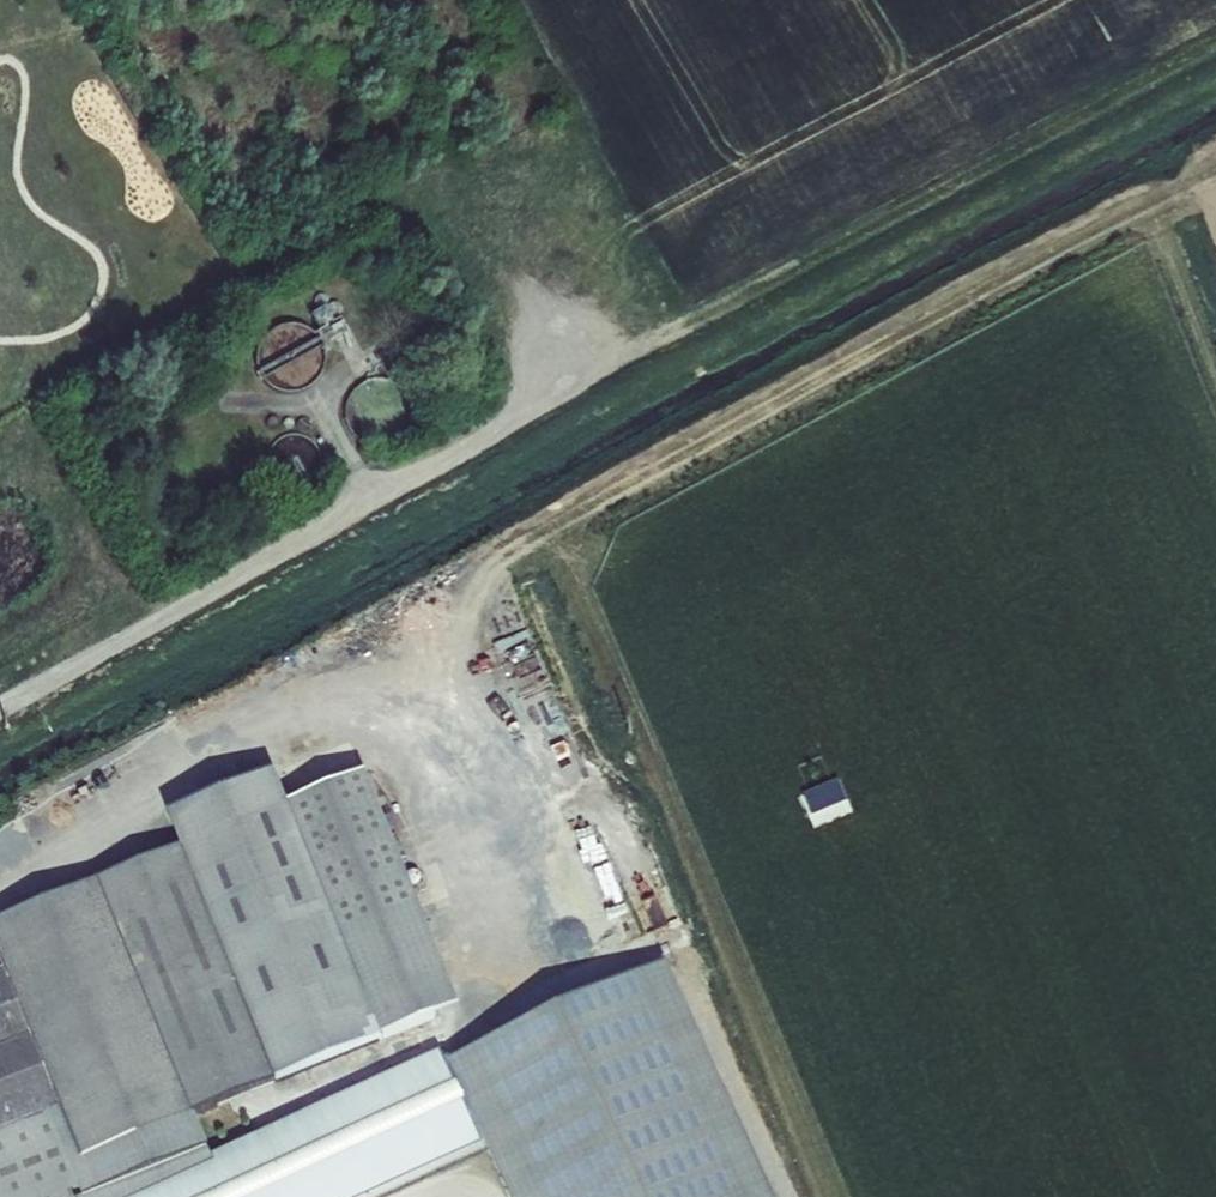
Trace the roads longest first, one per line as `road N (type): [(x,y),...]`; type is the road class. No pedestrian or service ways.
road 1 (track): [(0,709),(567,383),(566,356)]

